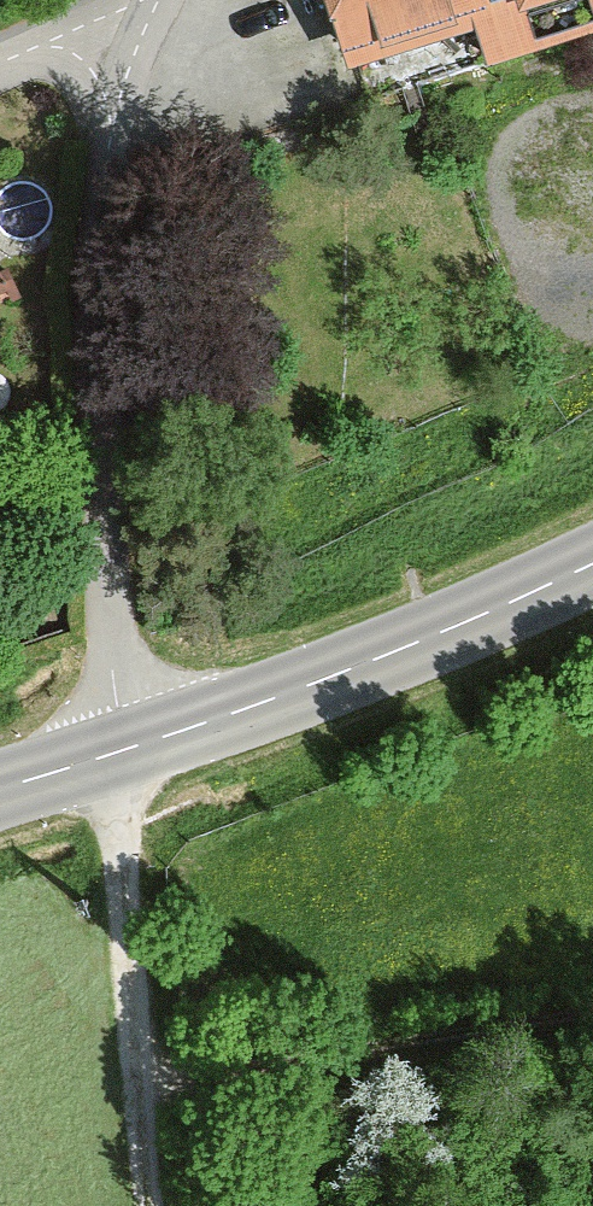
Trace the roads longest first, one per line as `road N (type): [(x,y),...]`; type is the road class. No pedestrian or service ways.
road 1 (residential): [(127,751),(95,348),(97,234),(137,38)]
road 2 (tertiary): [(592,563),(440,633),(127,751)]
road 3 (track): [(592,1021),(142,1087)]
road 4 (track): [(153,1205),(127,751)]
road 5 (residential): [(0,62),(66,38),(137,38)]
road 6 (tertiary): [(127,751),(0,789)]

